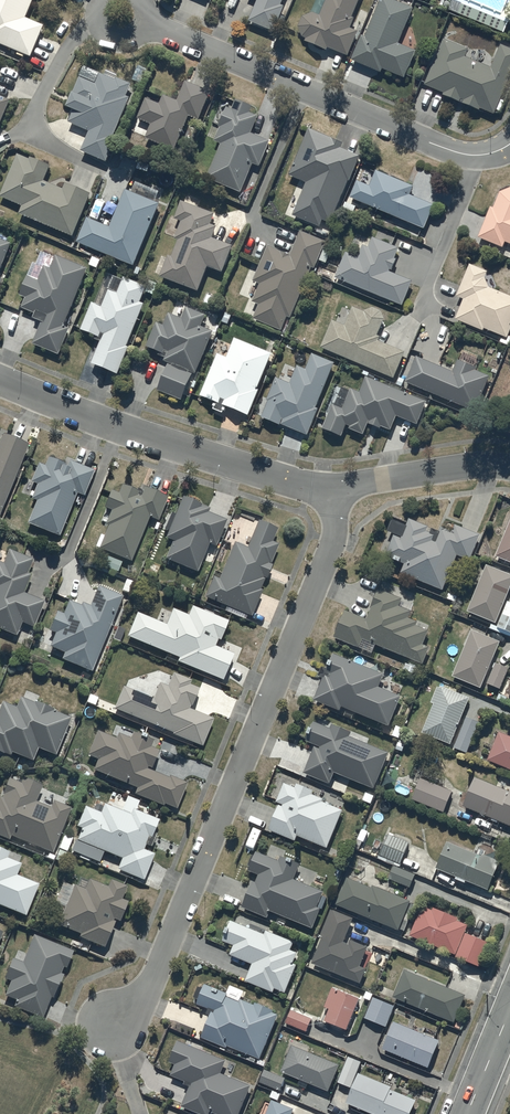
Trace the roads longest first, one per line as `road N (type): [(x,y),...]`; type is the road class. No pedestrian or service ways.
road 1 (residential): [(110,1024),(153,978),(333,536),(344,491)]
road 2 (residential): [(123,16),(479,158)]
road 3 (residential): [(344,491),(240,469),(0,384)]
road 4 (residential): [(509,469),(483,464),(344,491)]

